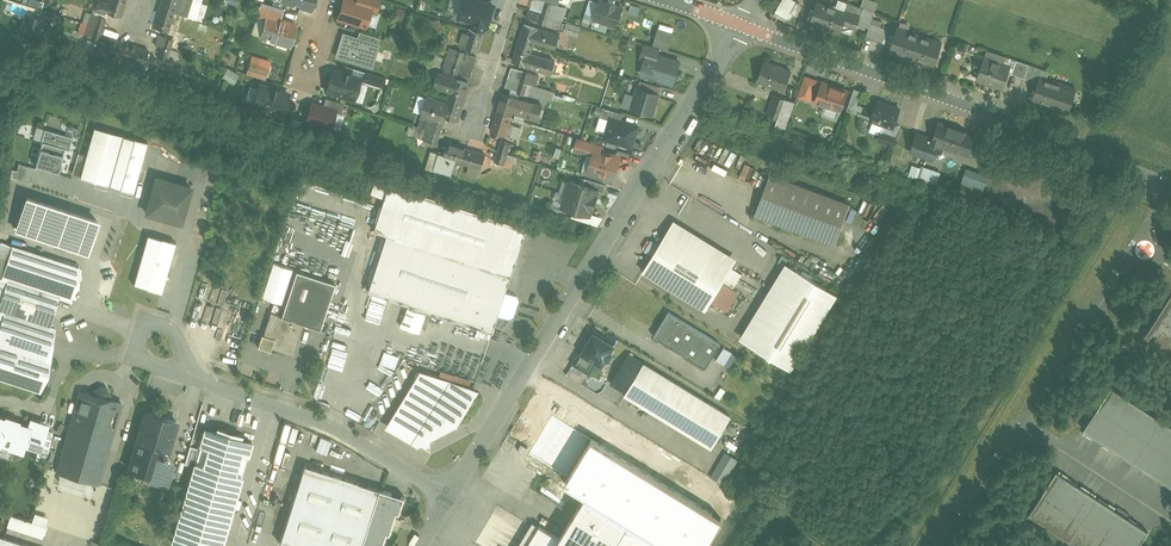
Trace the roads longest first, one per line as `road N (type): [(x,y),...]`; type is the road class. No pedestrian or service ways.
road 1 (residential): [(745,24),(454,492)]
road 2 (residential): [(745,24),(1170,184)]
road 3 (unclassified): [(454,492),(321,420),(197,377)]
road 4 (residential): [(510,0),(465,145)]
road 5 (unclassified): [(197,377),(180,338),(155,323),(141,330),(135,352),(141,361)]

